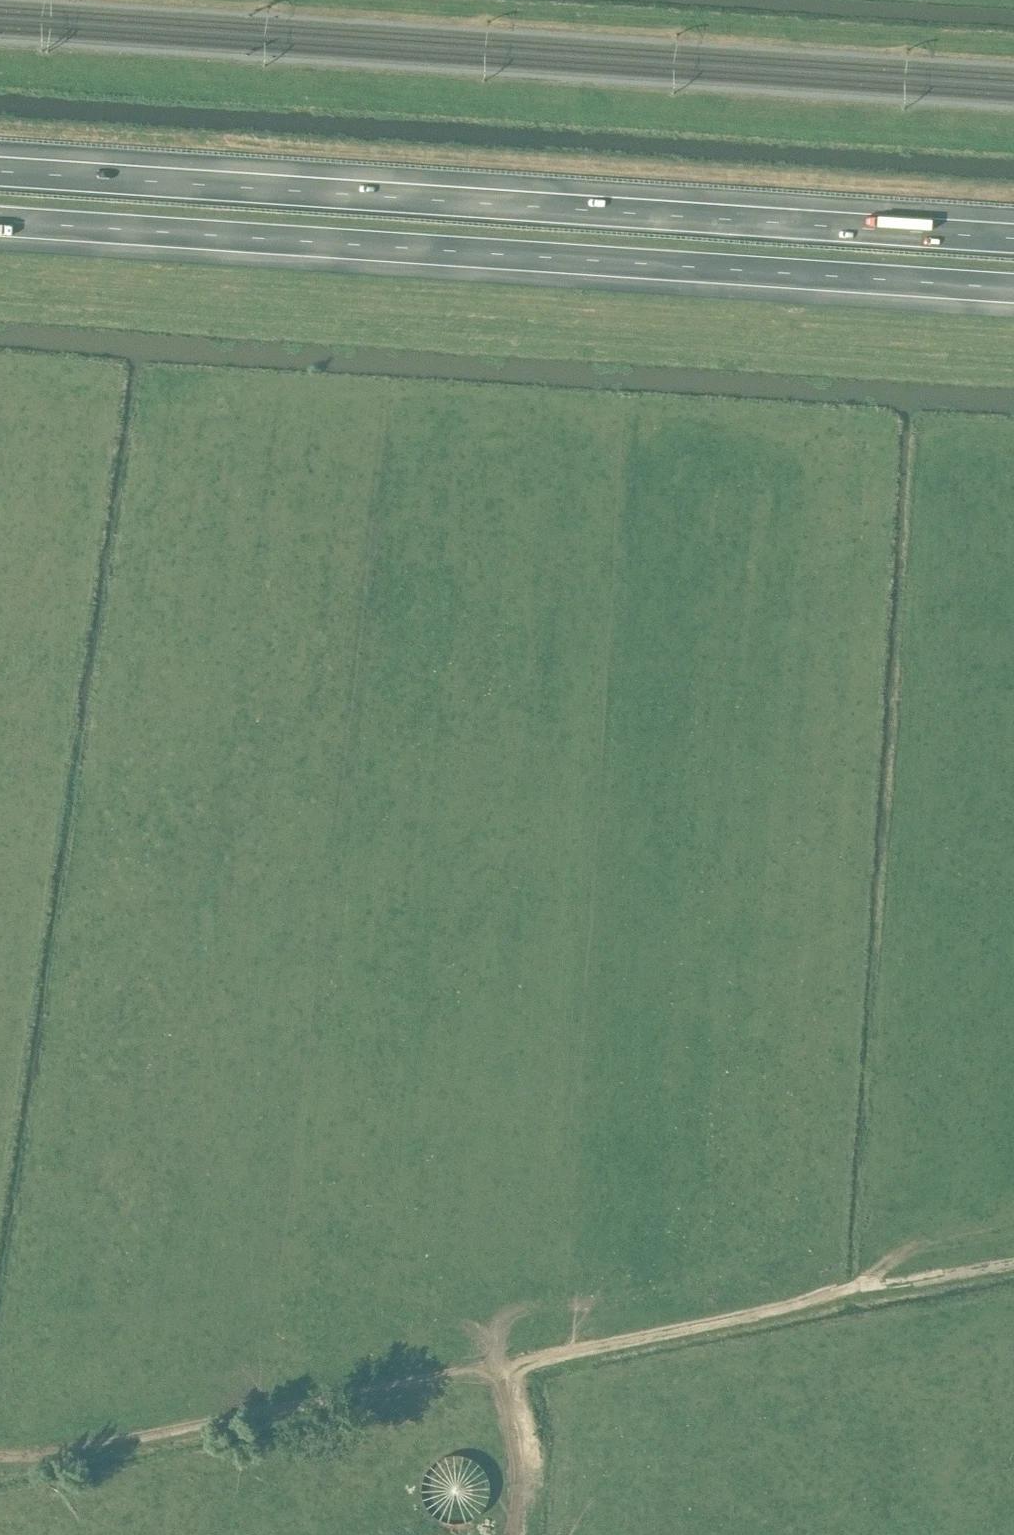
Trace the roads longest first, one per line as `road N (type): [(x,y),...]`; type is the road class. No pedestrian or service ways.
road 1 (motorway): [(1013,241),(0,173)]
road 2 (motorway): [(0,220),(1013,288)]

